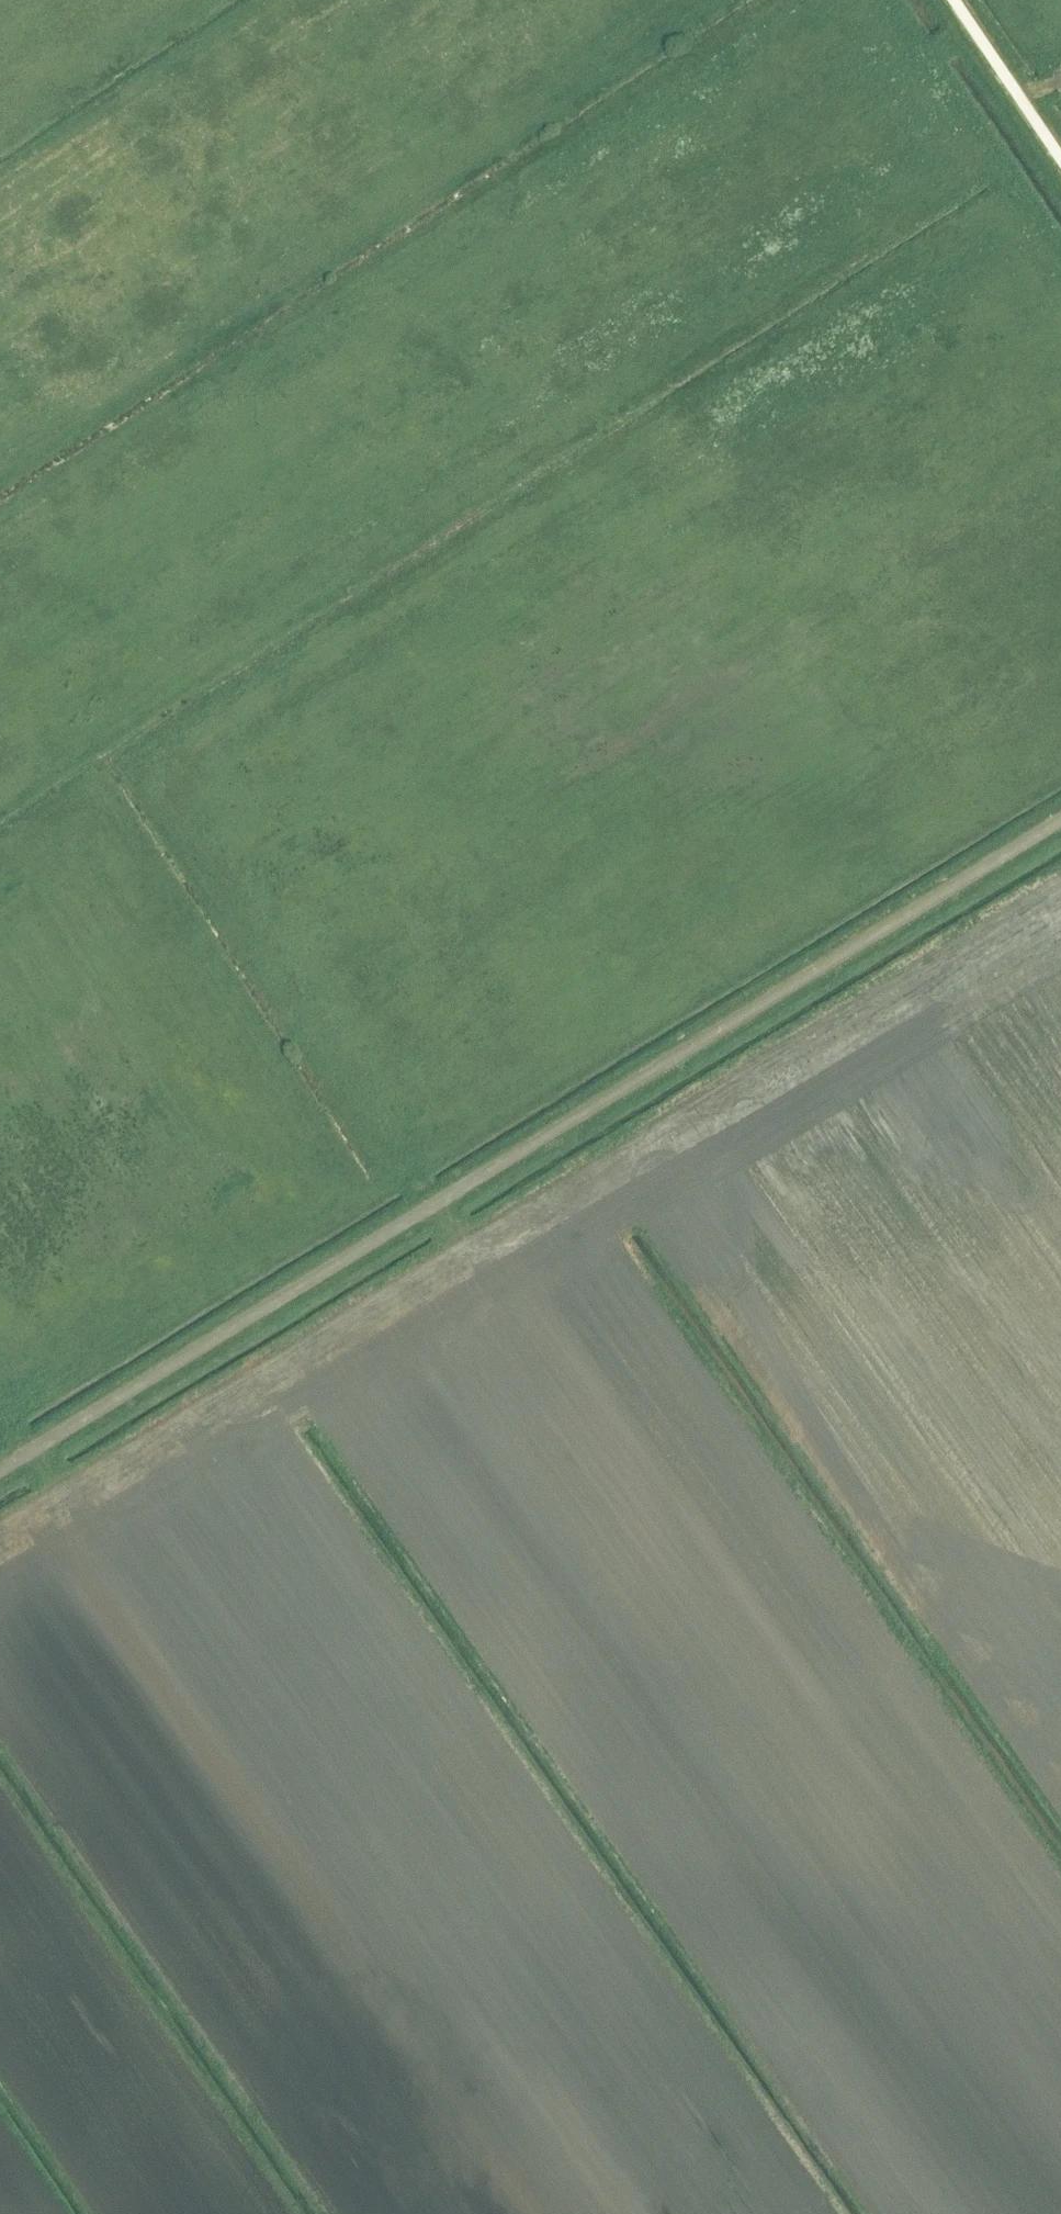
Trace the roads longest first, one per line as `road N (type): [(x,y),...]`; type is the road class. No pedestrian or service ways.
road 1 (unclassified): [(0,1471),(1060,822)]

